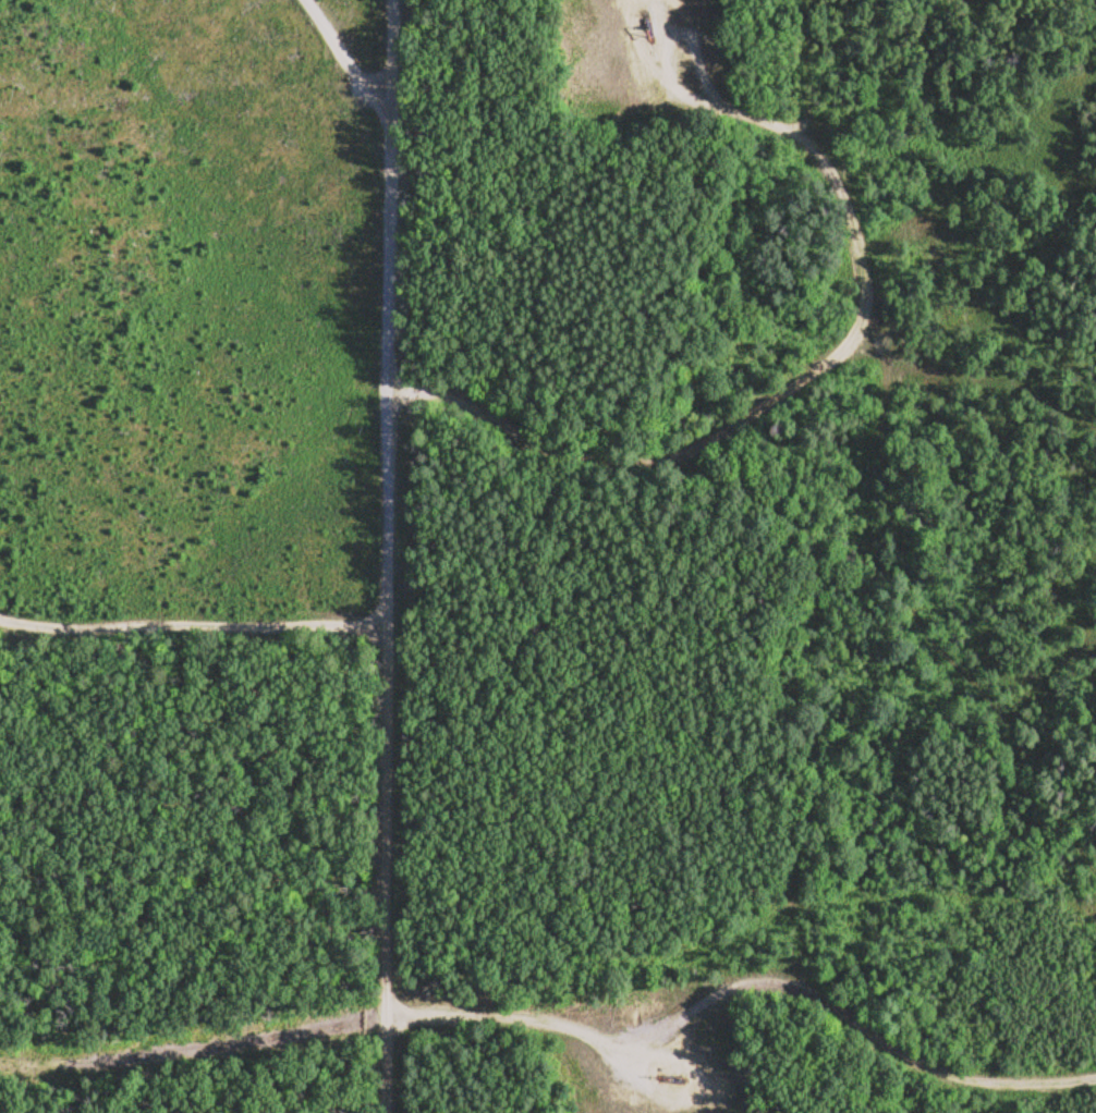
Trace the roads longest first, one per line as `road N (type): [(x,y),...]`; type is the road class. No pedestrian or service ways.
road 1 (residential): [(387,1112),(389,0)]

